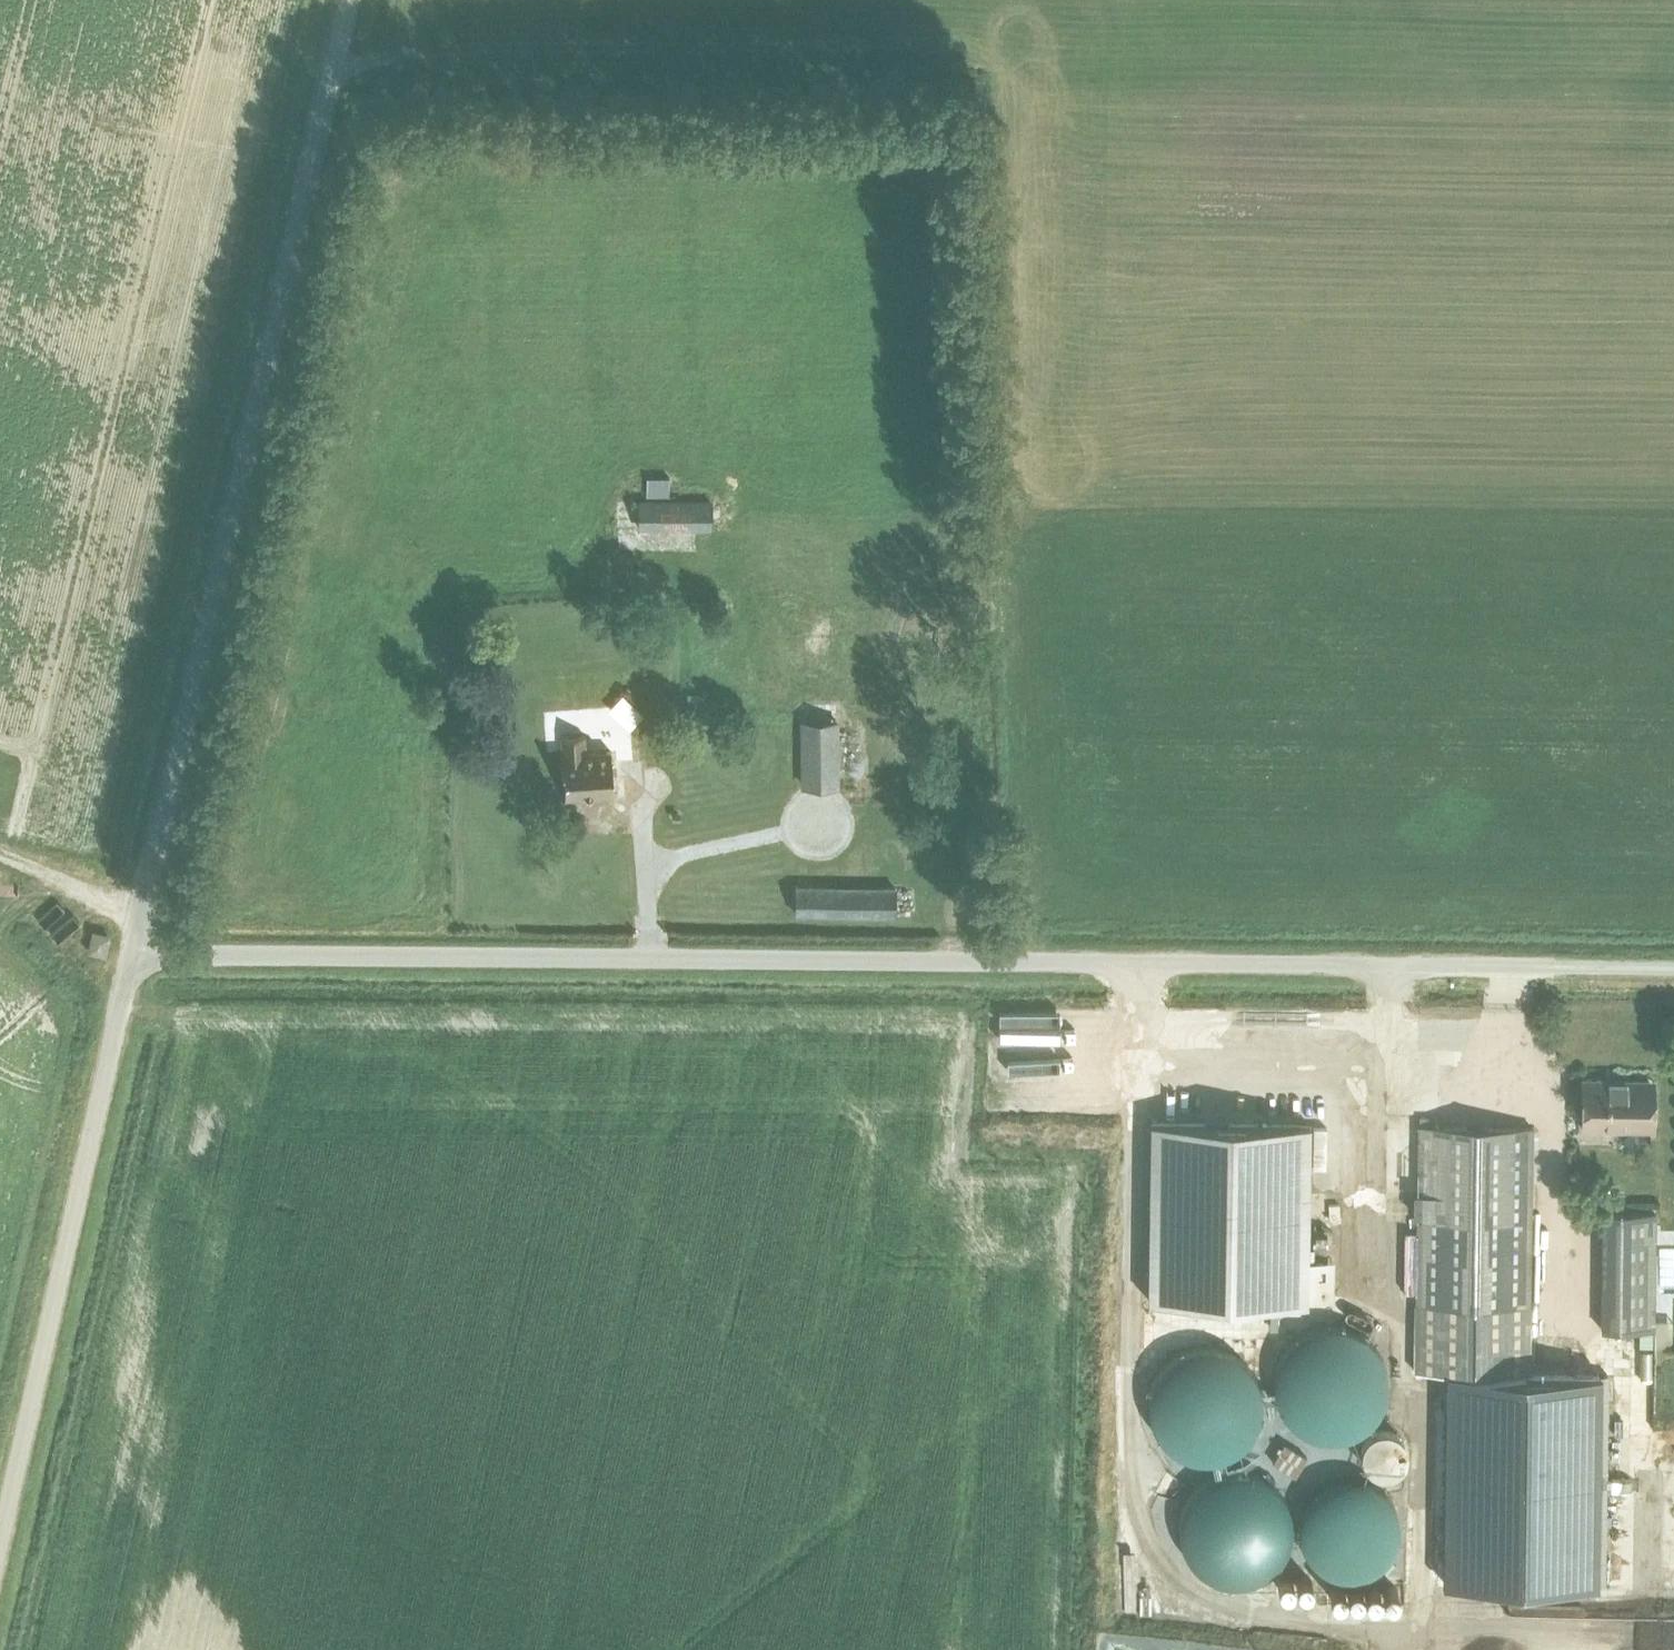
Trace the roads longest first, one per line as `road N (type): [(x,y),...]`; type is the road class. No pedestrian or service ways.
road 1 (unclassified): [(132,948),(181,957),(1673,972)]
road 2 (unclassified): [(132,948),(350,0)]
road 3 (unclassified): [(0,1531),(132,948)]
road 4 (track): [(0,852),(141,908)]

